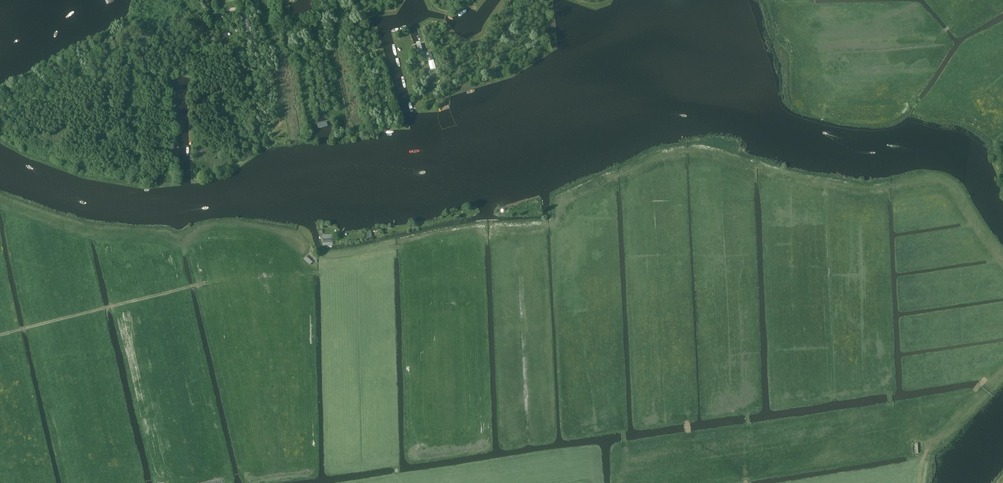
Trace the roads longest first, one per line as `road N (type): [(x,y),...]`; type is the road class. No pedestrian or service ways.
road 1 (track): [(1002,257),(947,180),(847,187),(709,145),(643,157),(561,194),(552,221),(491,224)]
road 2 (track): [(0,336),(200,283)]
road 3 (track): [(919,482),(931,445),(1002,369)]
road 4 (track): [(200,283),(319,272),(333,262)]

